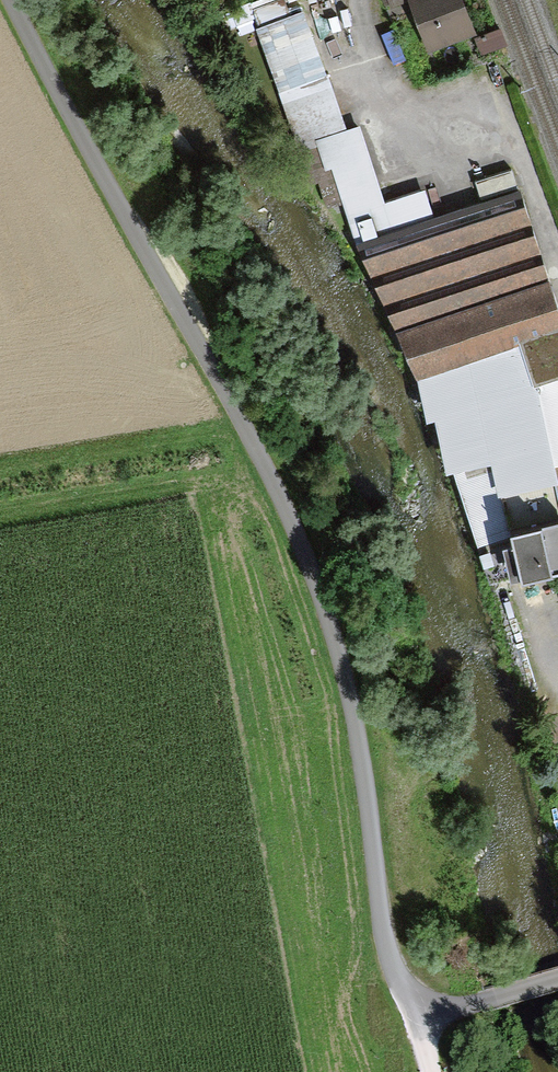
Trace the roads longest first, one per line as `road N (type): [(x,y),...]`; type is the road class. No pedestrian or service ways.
road 1 (unclassified): [(411,1019),(382,917),(357,722),(331,620),(278,494),(11,0)]
road 2 (unclassified): [(557,981),(411,1019)]
road 3 (unclassified): [(506,120),(557,249)]

